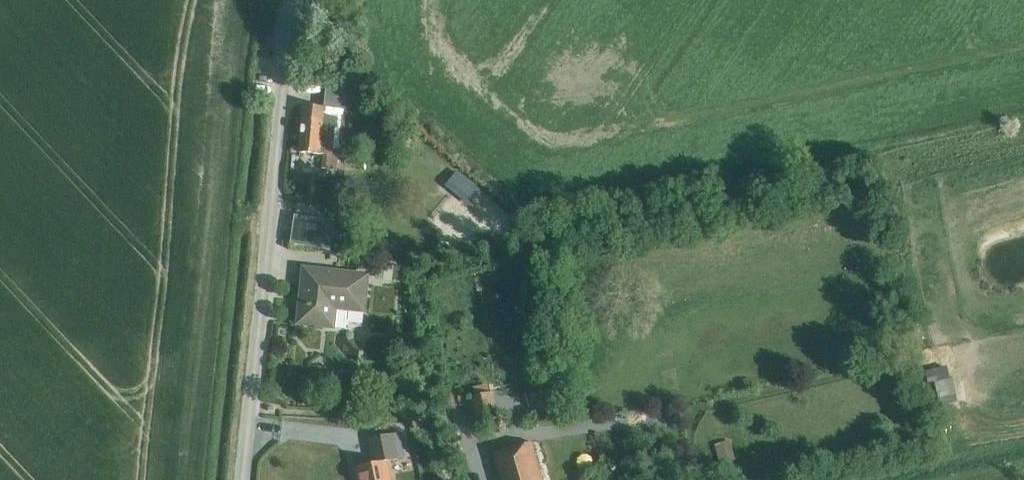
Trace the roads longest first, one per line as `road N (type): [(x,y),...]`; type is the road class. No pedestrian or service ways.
road 1 (unclassified): [(244,479),(292,0)]

